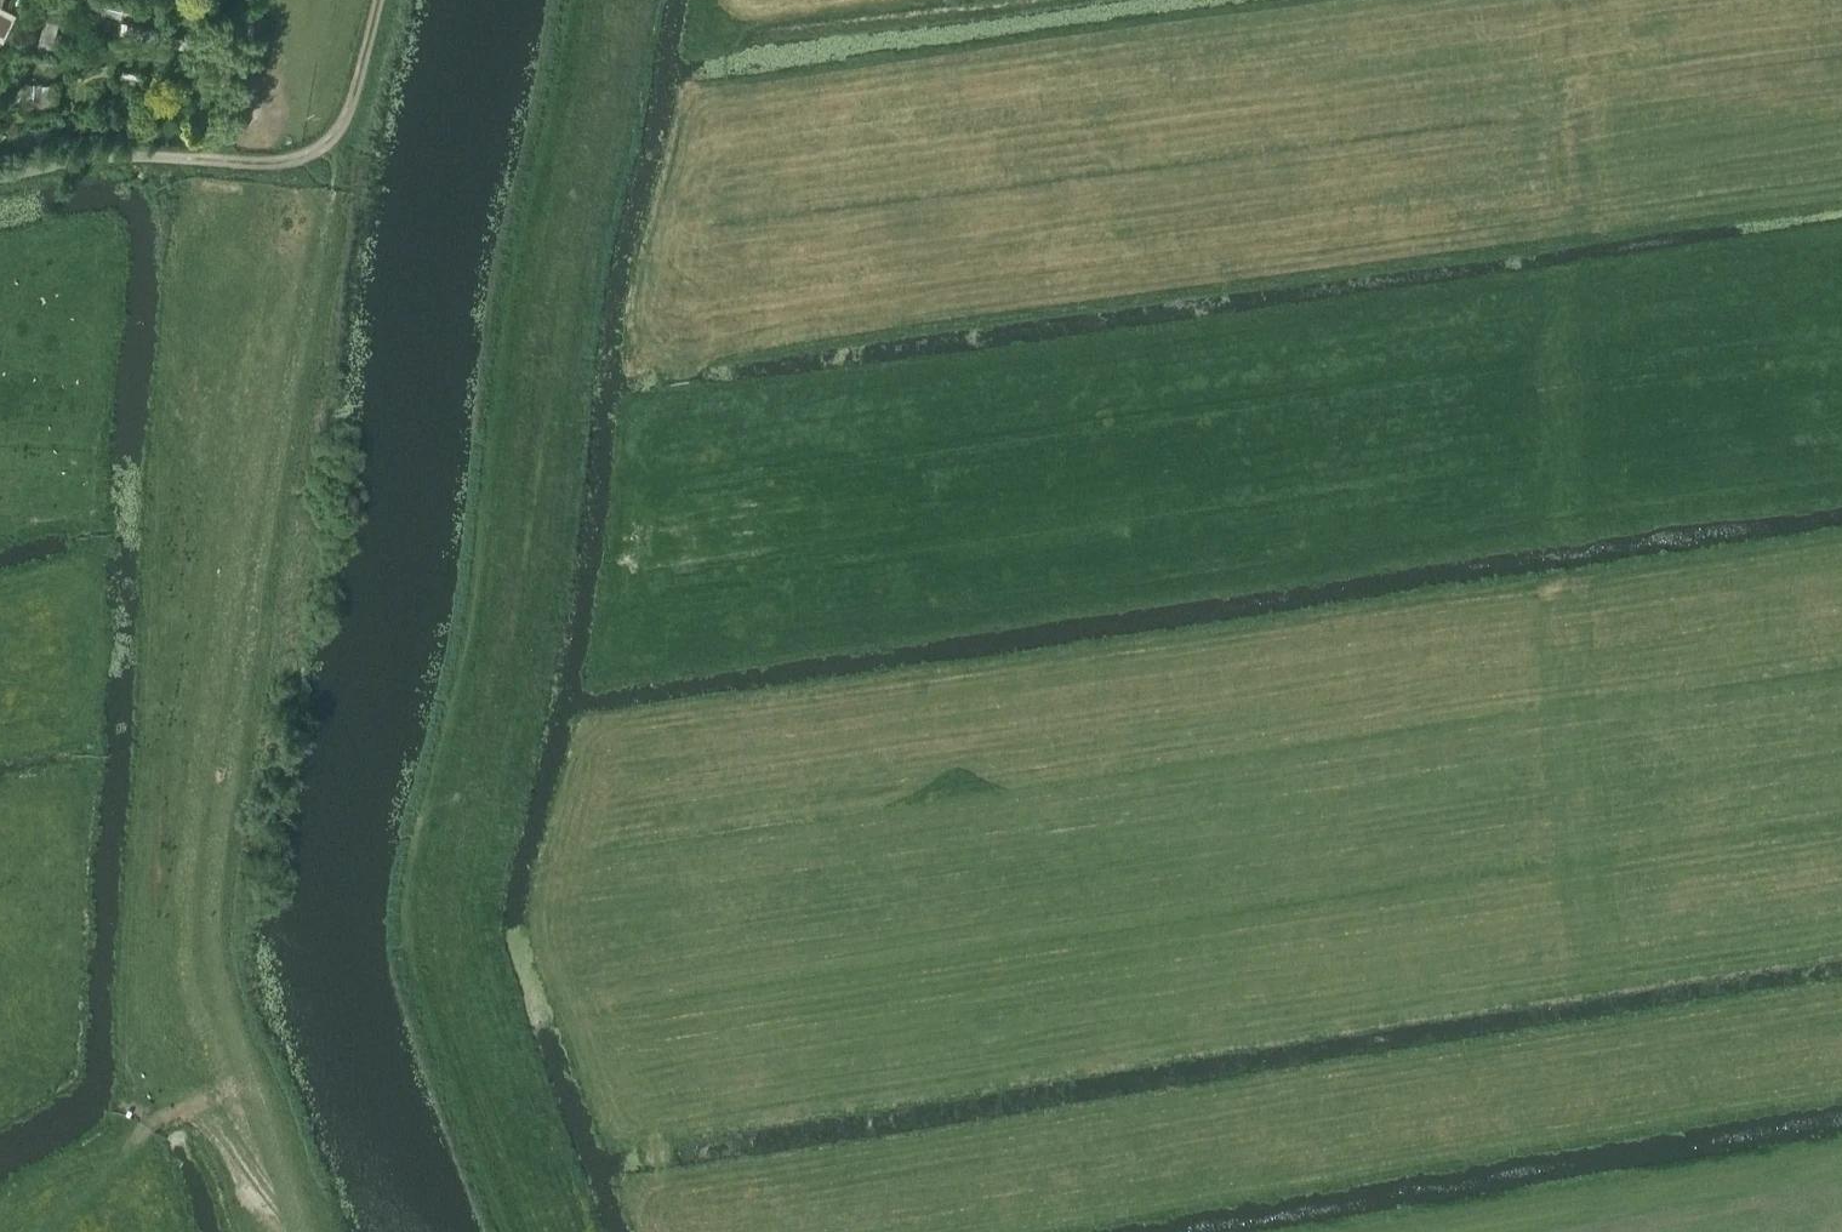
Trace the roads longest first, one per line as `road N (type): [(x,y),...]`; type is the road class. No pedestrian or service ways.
road 1 (unclassified): [(0,176),(127,157),(195,160)]
road 2 (track): [(331,141),(350,104),(375,0)]
road 3 (track): [(195,160),(274,164),(331,141)]

